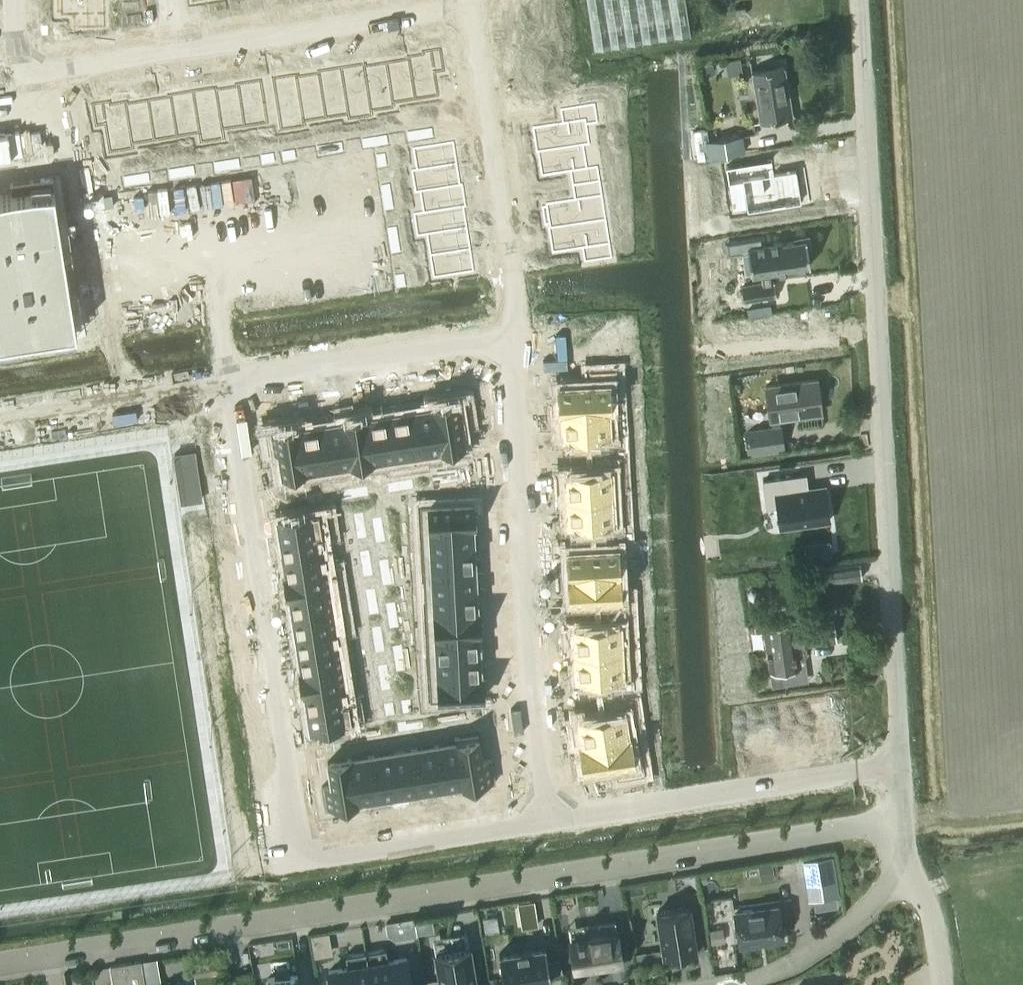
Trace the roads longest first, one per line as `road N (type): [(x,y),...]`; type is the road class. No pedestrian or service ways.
road 1 (residential): [(0,962),(852,829),(905,830)]
road 2 (unclassified): [(901,761),(858,0)]
road 3 (residential): [(229,380),(304,846),(535,809)]
road 4 (residential): [(20,0),(22,70),(458,2)]
road 5 (residential): [(535,809),(510,334)]
road 6 (residential): [(535,809),(901,761)]
road 7 (residential): [(510,334),(458,2)]
road 8 (residential): [(510,334),(229,380)]
road 9 (residential): [(229,380),(0,415)]
road 10 (unclassified): [(762,976),(859,920),(896,874)]
road 11 (unclassified): [(940,984),(927,902),(896,874)]

